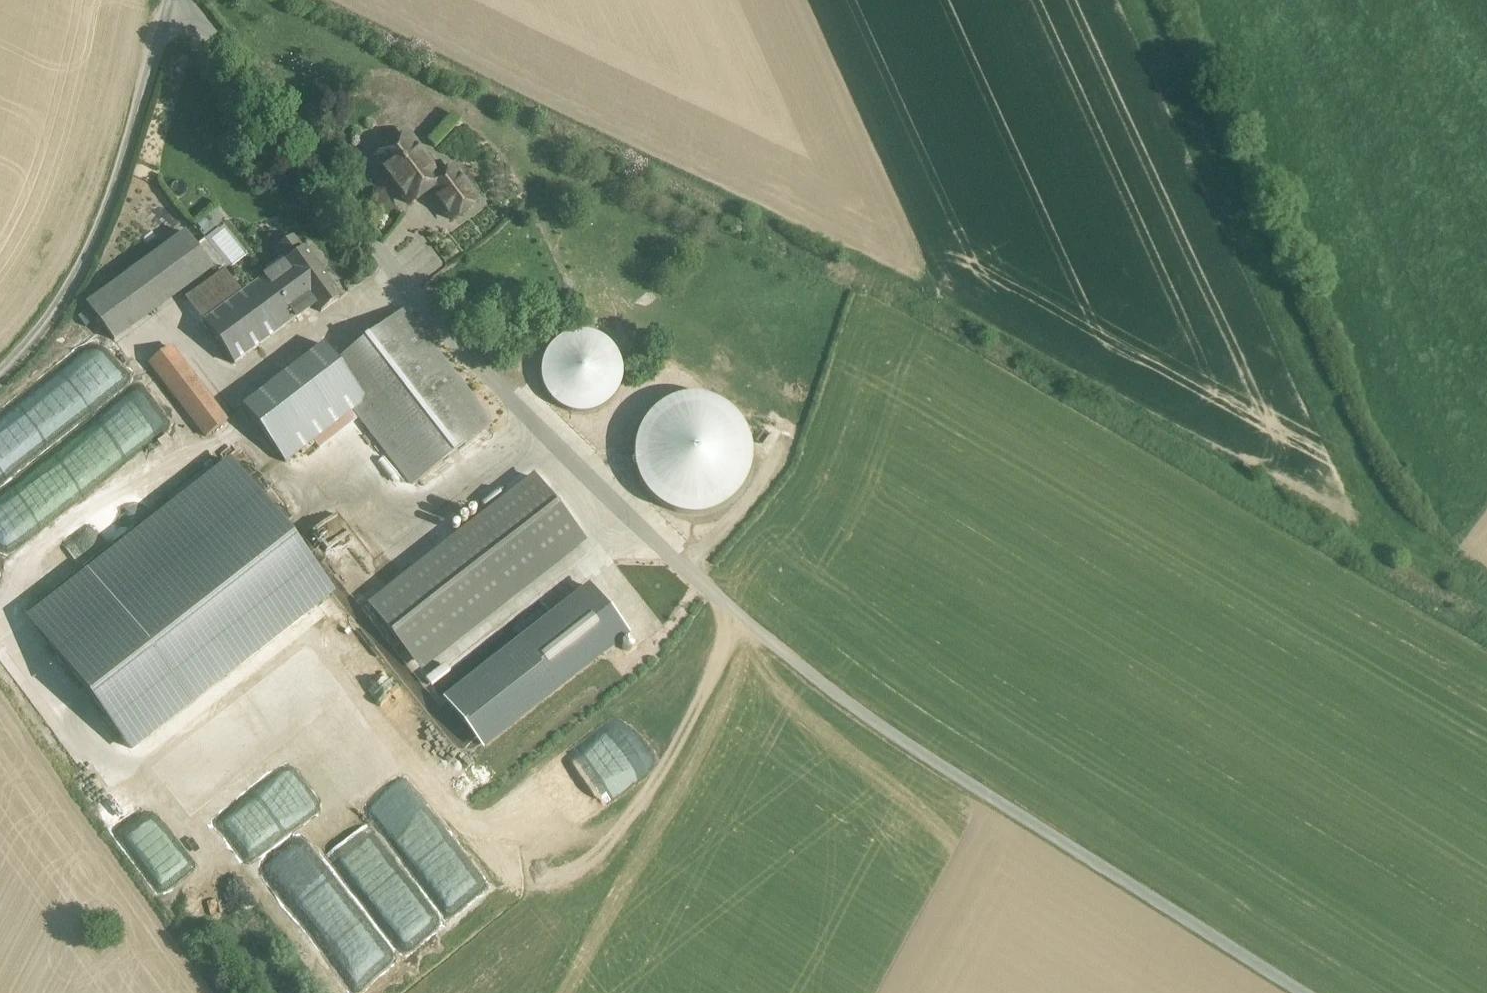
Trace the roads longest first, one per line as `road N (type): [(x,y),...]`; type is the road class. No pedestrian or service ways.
road 1 (track): [(1314,992),(861,708),(623,508),(461,344),(190,0)]
road 2 (track): [(545,430),(144,762),(148,790),(197,841),(452,661),(628,512)]
road 3 (unclassified): [(0,366),(69,294),(113,214),(177,0)]
road 4 (track): [(405,273),(248,382),(224,387),(172,324)]

